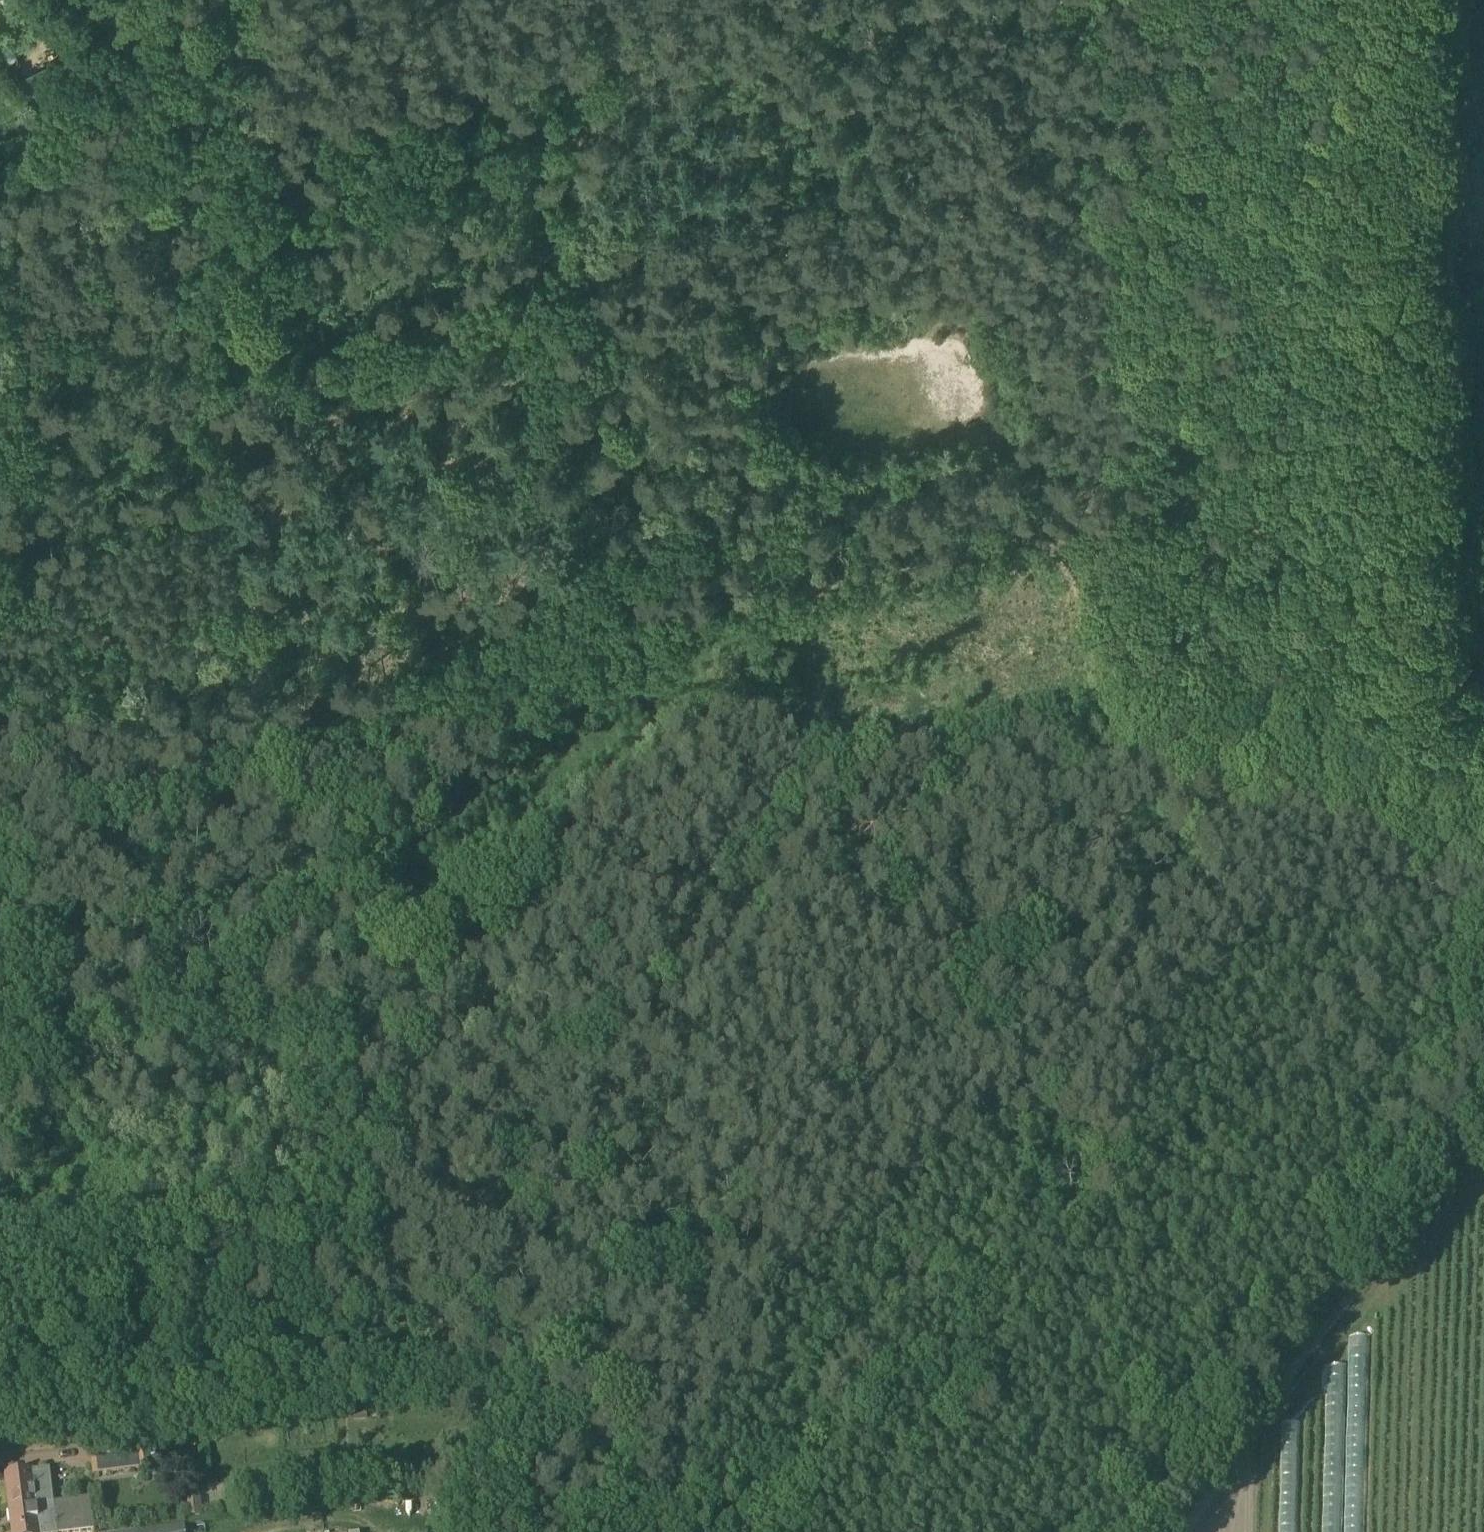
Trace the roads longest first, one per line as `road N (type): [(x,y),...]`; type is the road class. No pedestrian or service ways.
road 1 (track): [(1442,1178),(1154,1531)]

